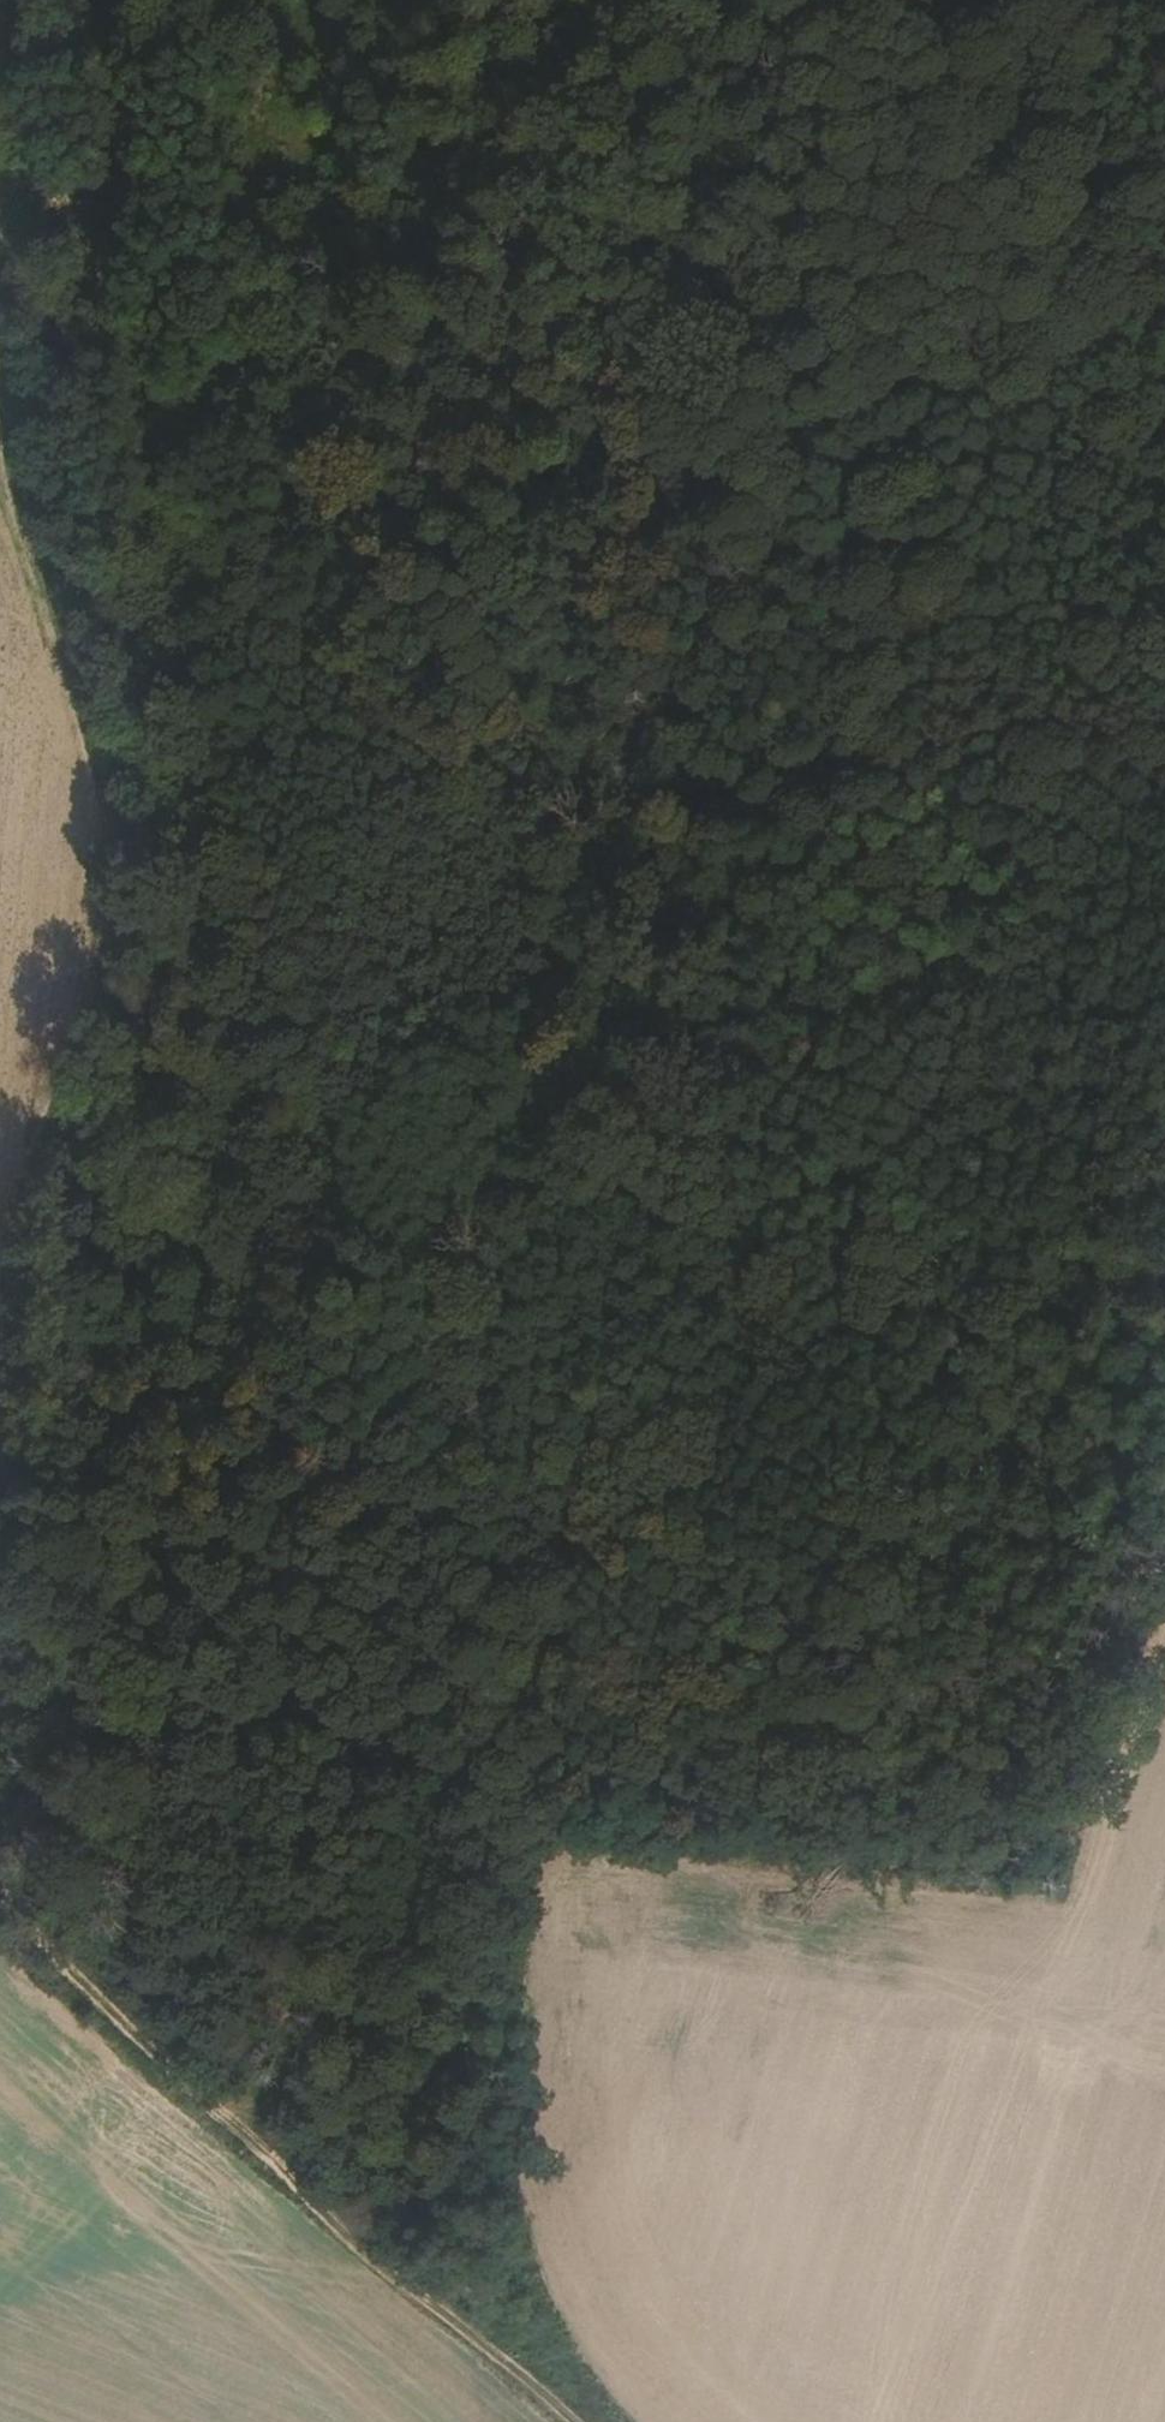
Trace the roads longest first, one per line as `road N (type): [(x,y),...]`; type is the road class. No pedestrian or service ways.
road 1 (track): [(0,1894),(213,2106),(567,2421)]

